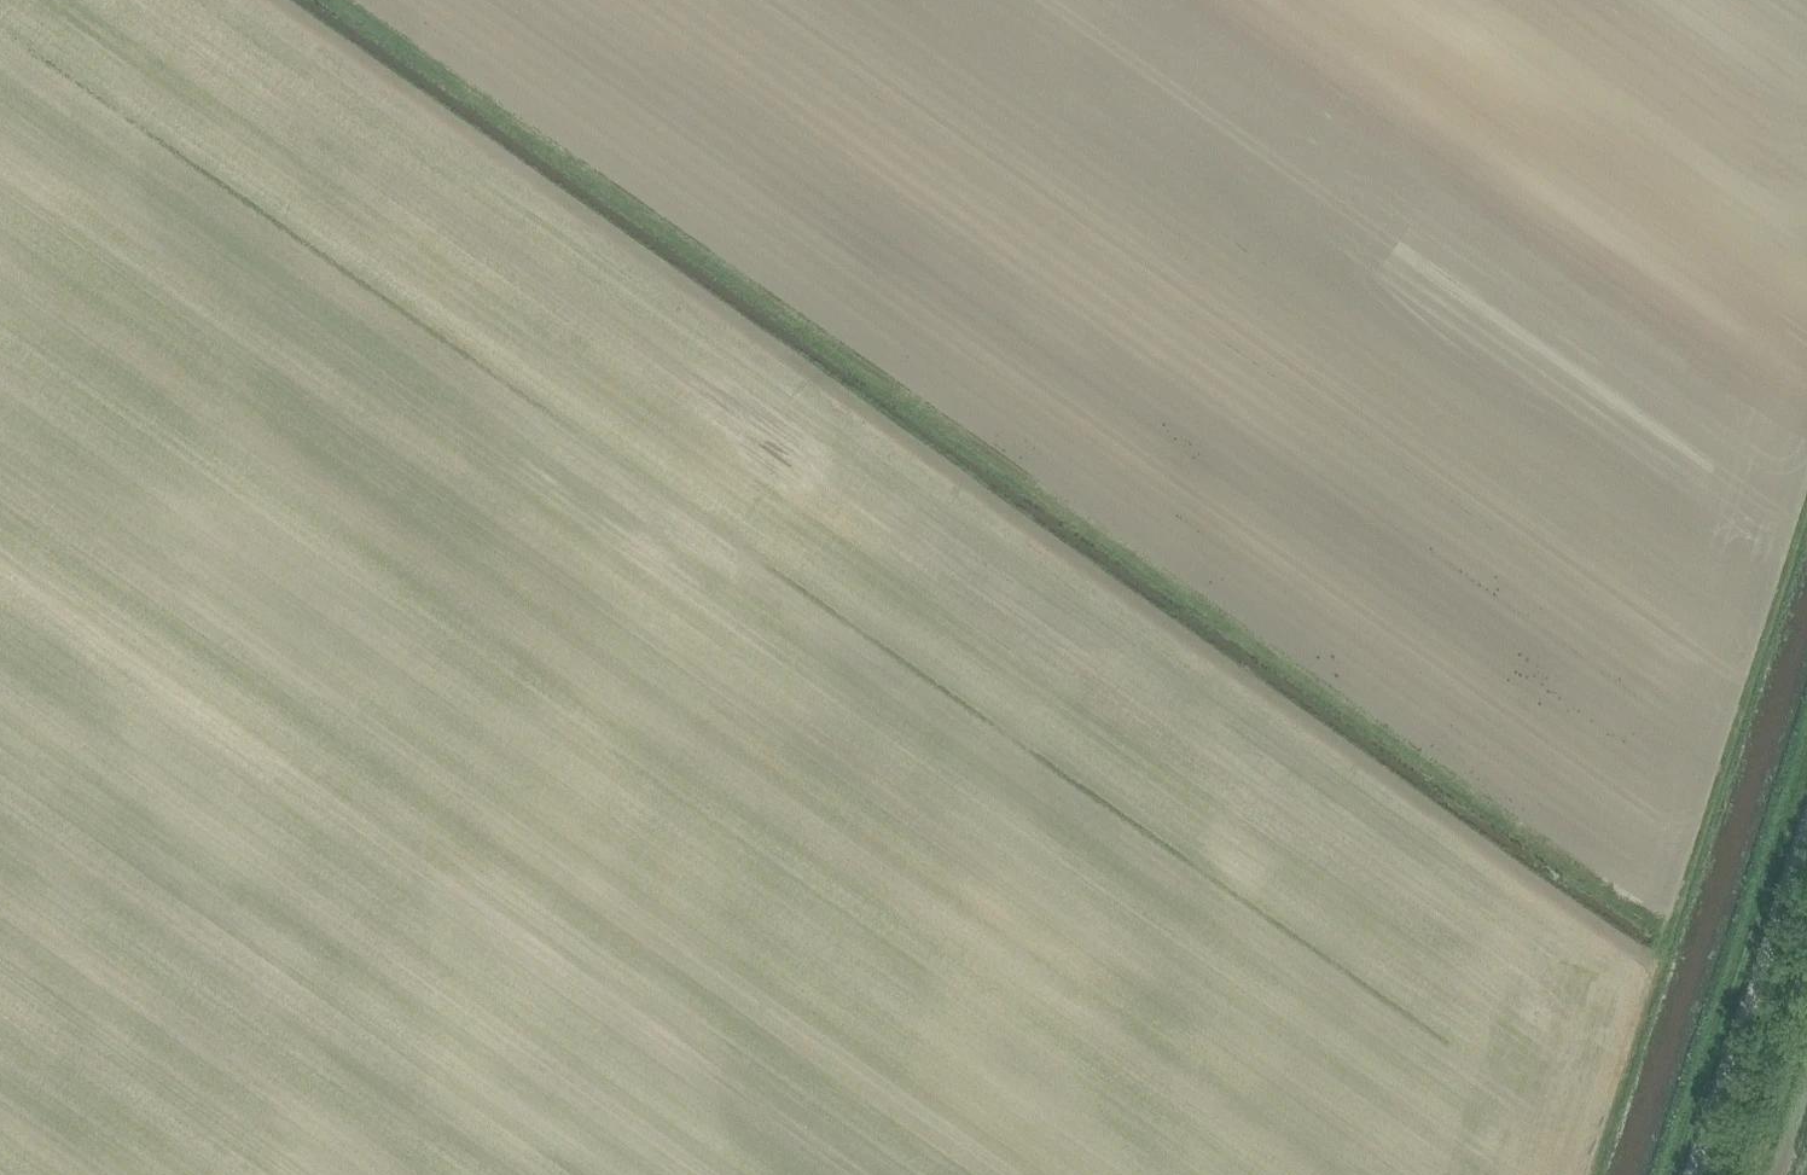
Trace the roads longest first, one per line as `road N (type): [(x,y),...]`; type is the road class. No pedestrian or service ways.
road 1 (unclassified): [(1701,1174),(1806,862)]

